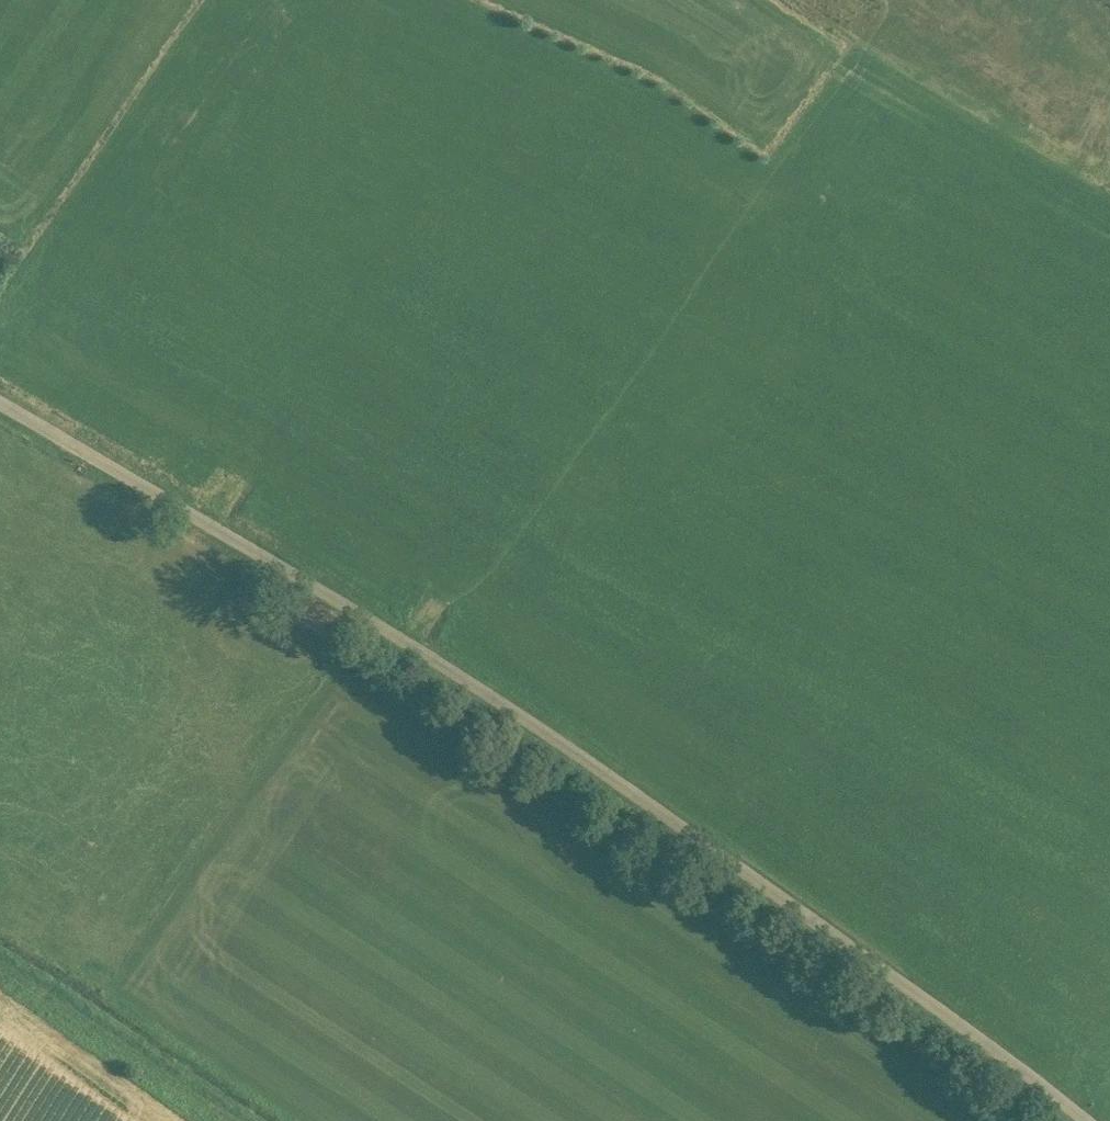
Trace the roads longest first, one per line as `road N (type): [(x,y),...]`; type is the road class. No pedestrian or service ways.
road 1 (unclassified): [(1086,1120),(511,708),(0,403)]

